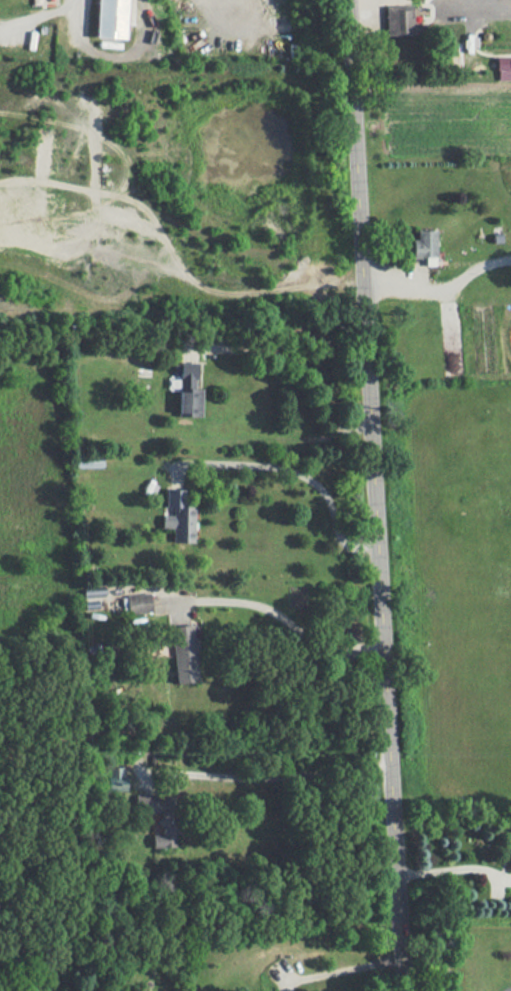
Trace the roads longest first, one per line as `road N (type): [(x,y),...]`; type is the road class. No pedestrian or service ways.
road 1 (tertiary): [(401,990),(341,0)]

